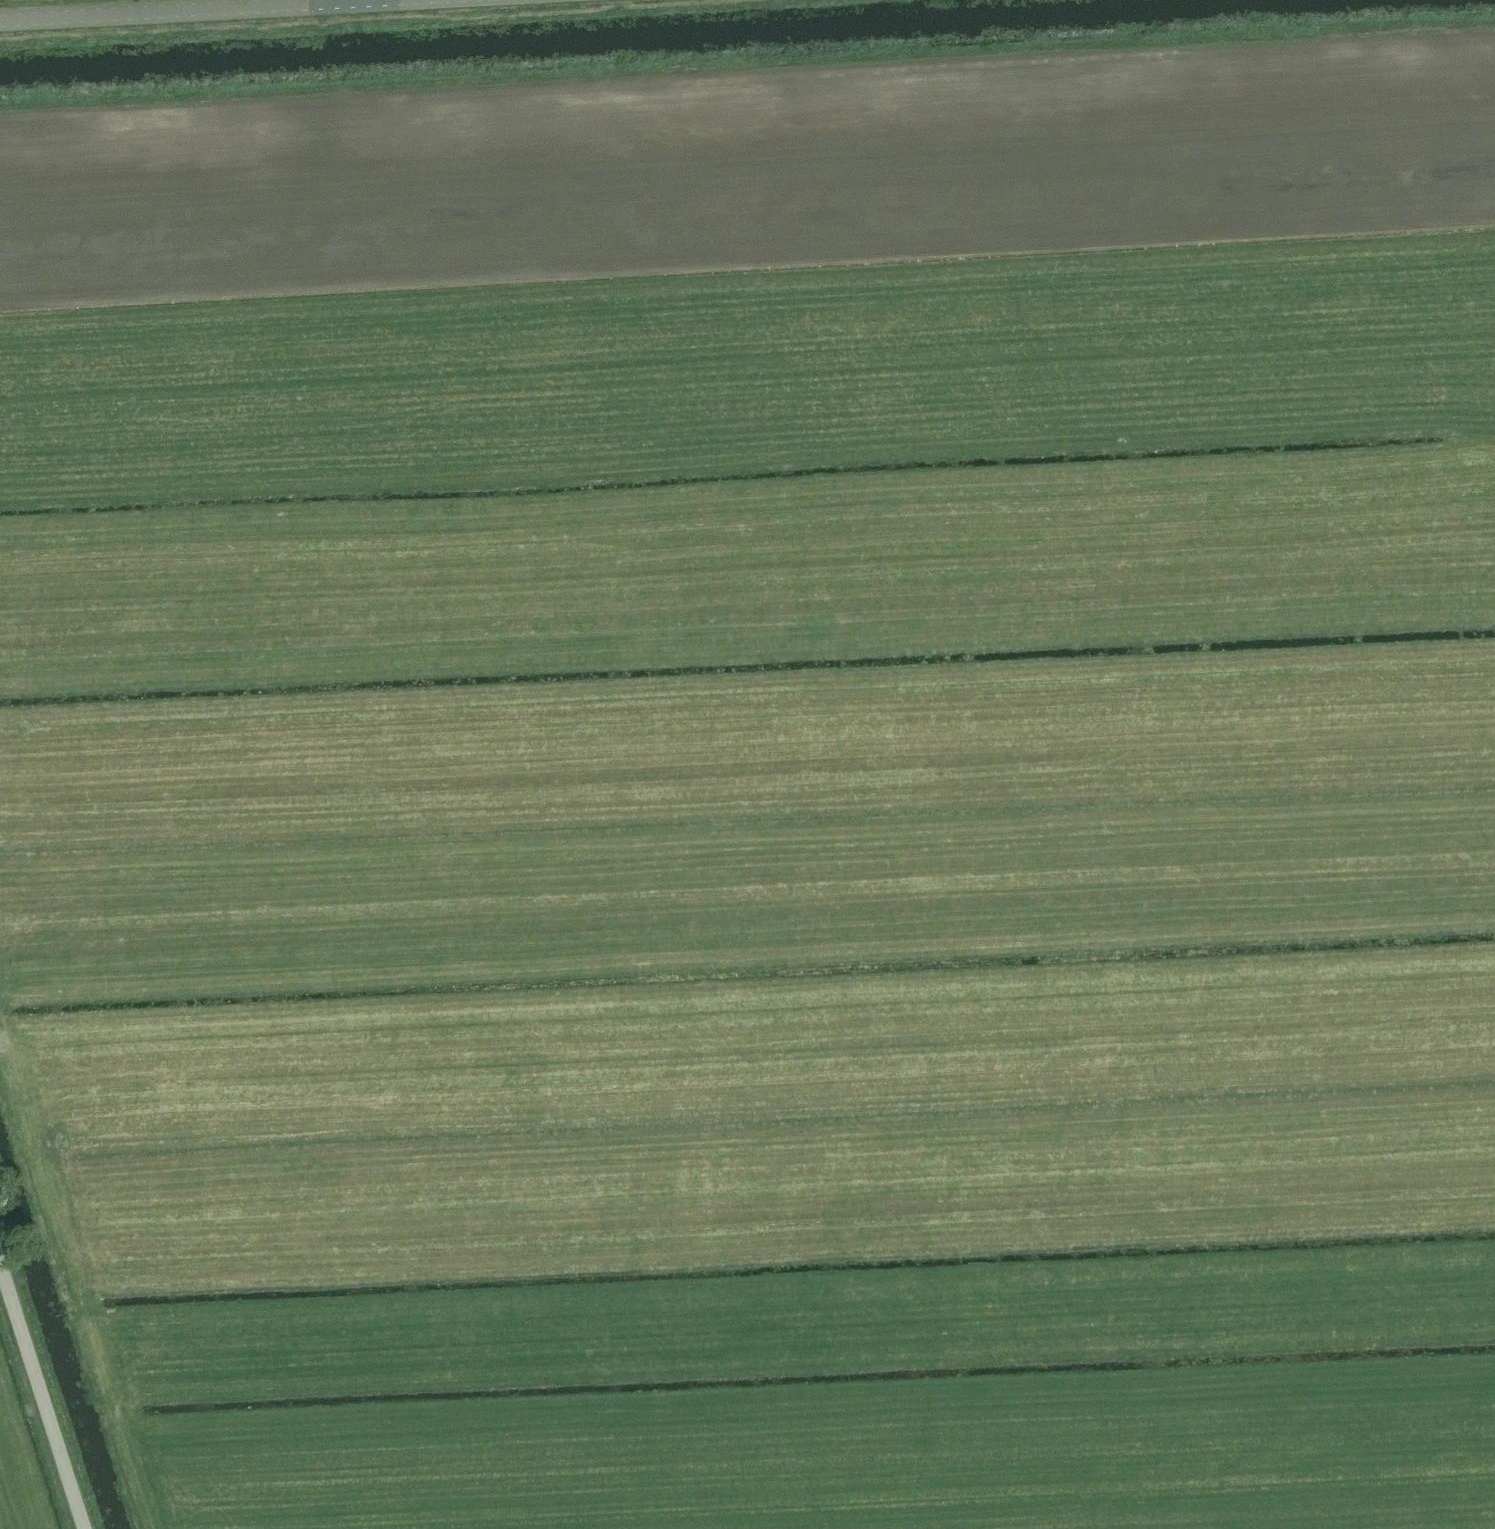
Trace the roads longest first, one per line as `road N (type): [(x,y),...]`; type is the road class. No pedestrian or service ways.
road 1 (unclassified): [(0,19),(347,0)]
road 2 (unclassified): [(84,1528),(0,1263)]

